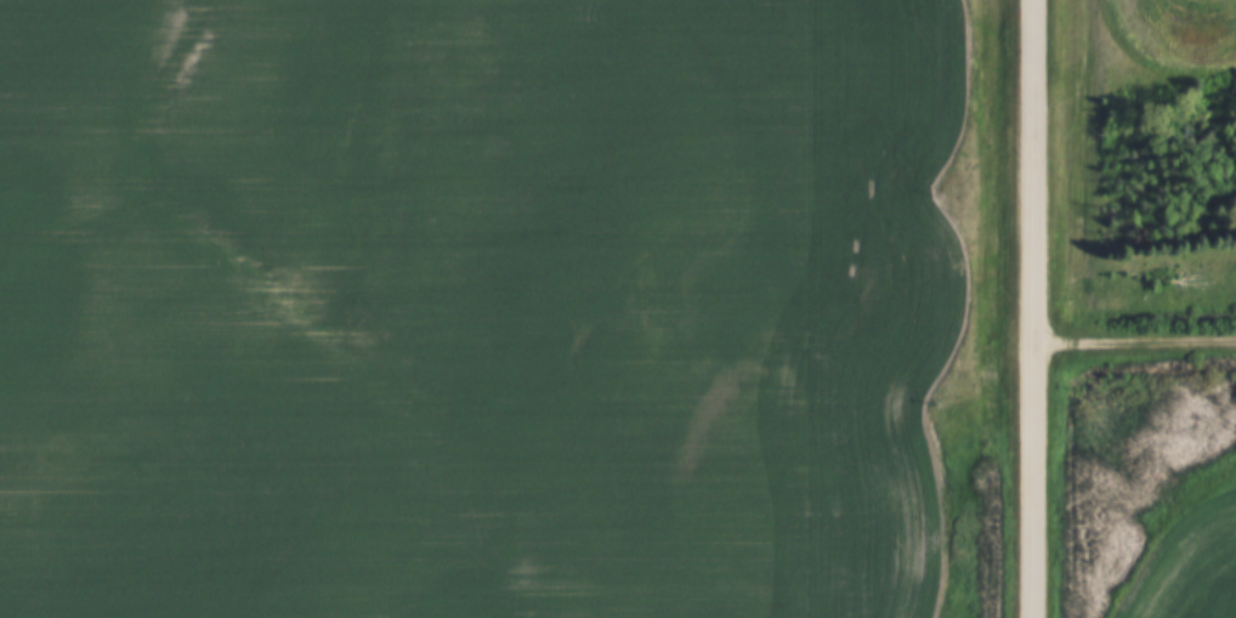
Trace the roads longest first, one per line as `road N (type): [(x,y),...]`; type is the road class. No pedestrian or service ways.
road 1 (residential): [(1035,617),(1034,0)]

